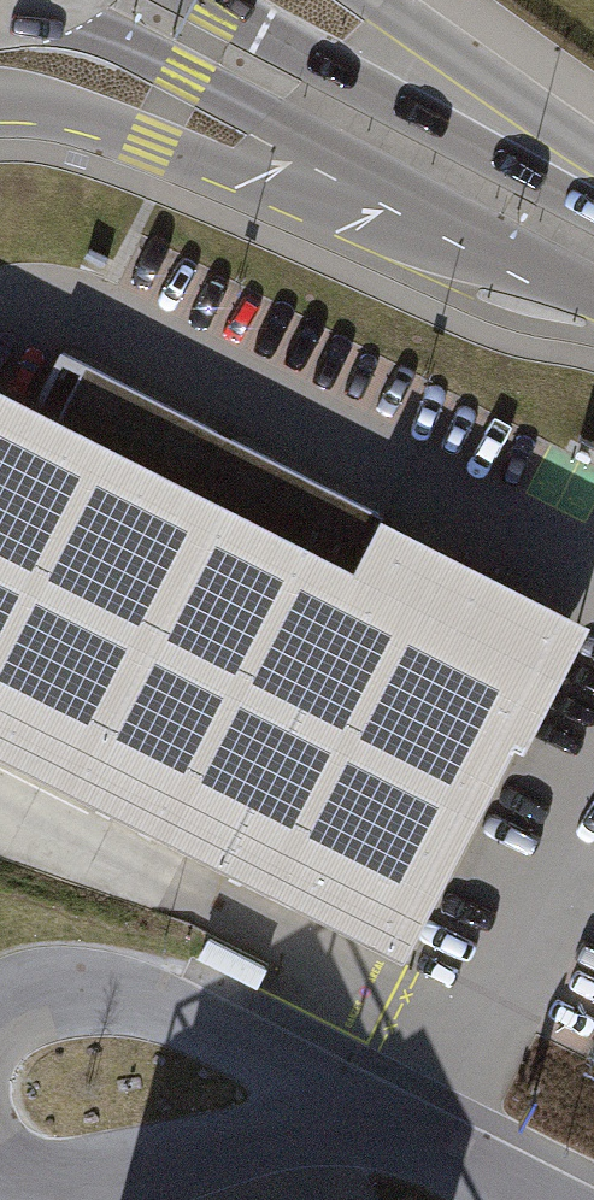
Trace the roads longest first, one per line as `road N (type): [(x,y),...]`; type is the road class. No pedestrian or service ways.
road 1 (secondary): [(593,216),(206,0)]
road 2 (secondary): [(24,10),(187,72),(413,195)]
road 3 (secondary): [(0,98),(55,102),(273,187),(413,195)]
road 4 (residential): [(388,1131),(136,998),(56,986),(0,1003)]
road 5 (residential): [(0,1173),(39,1185),(73,1183),(269,1132),(338,1123)]
road 6 (secondary): [(413,195),(593,291)]
road 7 (residential): [(524,1199),(388,1131)]

